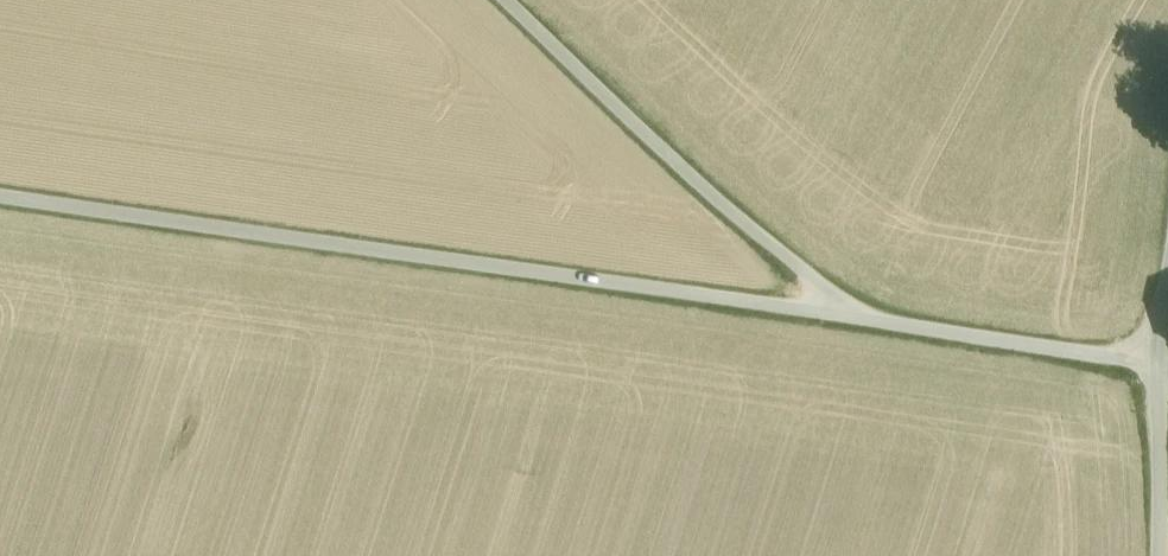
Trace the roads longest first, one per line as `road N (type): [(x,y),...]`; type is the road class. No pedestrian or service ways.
road 1 (unclassified): [(0,193),(1159,368)]
road 2 (track): [(502,0),(852,317)]
road 3 (unclassified): [(1159,368),(1162,555)]

